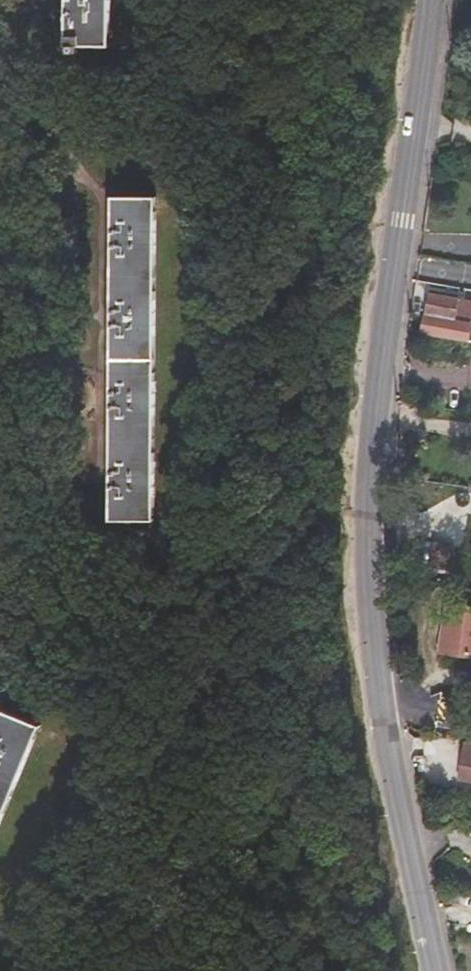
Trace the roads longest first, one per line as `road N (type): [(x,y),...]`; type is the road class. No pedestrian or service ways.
road 1 (tertiary): [(436,970),(379,688),(367,559),(378,392),(434,0)]

